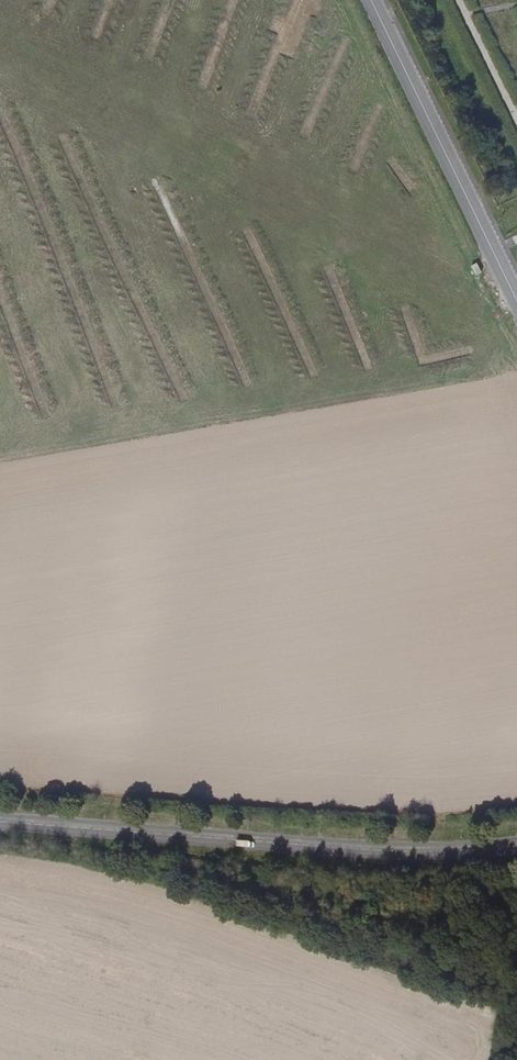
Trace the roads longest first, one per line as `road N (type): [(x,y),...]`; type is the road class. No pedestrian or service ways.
road 1 (tertiary): [(0,823),(398,852),(516,847)]
road 2 (unclassified): [(369,0),(516,301)]

